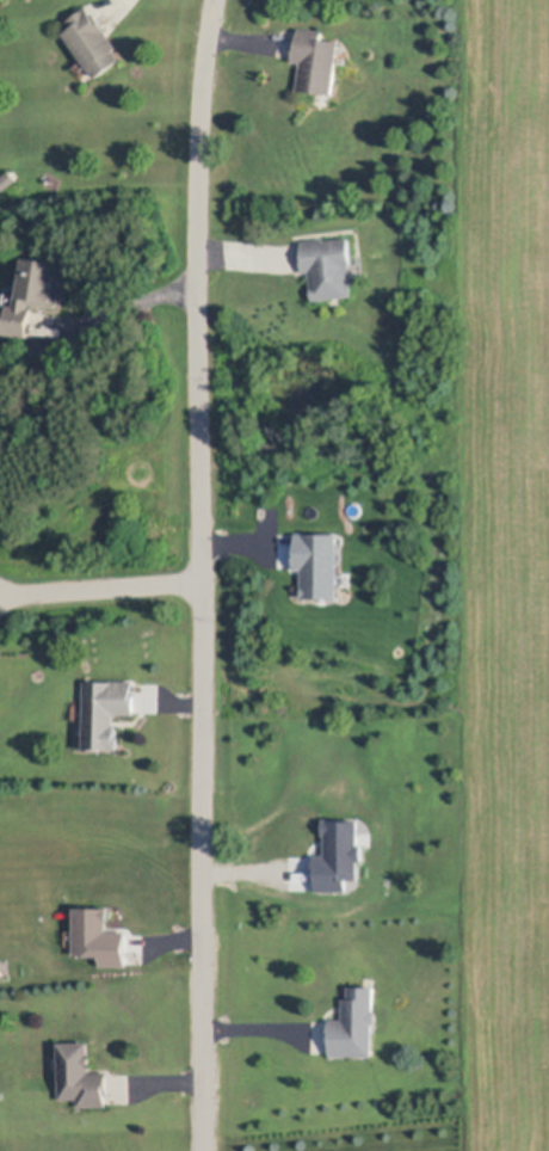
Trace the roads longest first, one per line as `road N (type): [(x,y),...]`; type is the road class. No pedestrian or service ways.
road 1 (residential): [(206,1150),(197,217),(215,0)]
road 2 (residential): [(201,581),(0,594)]

